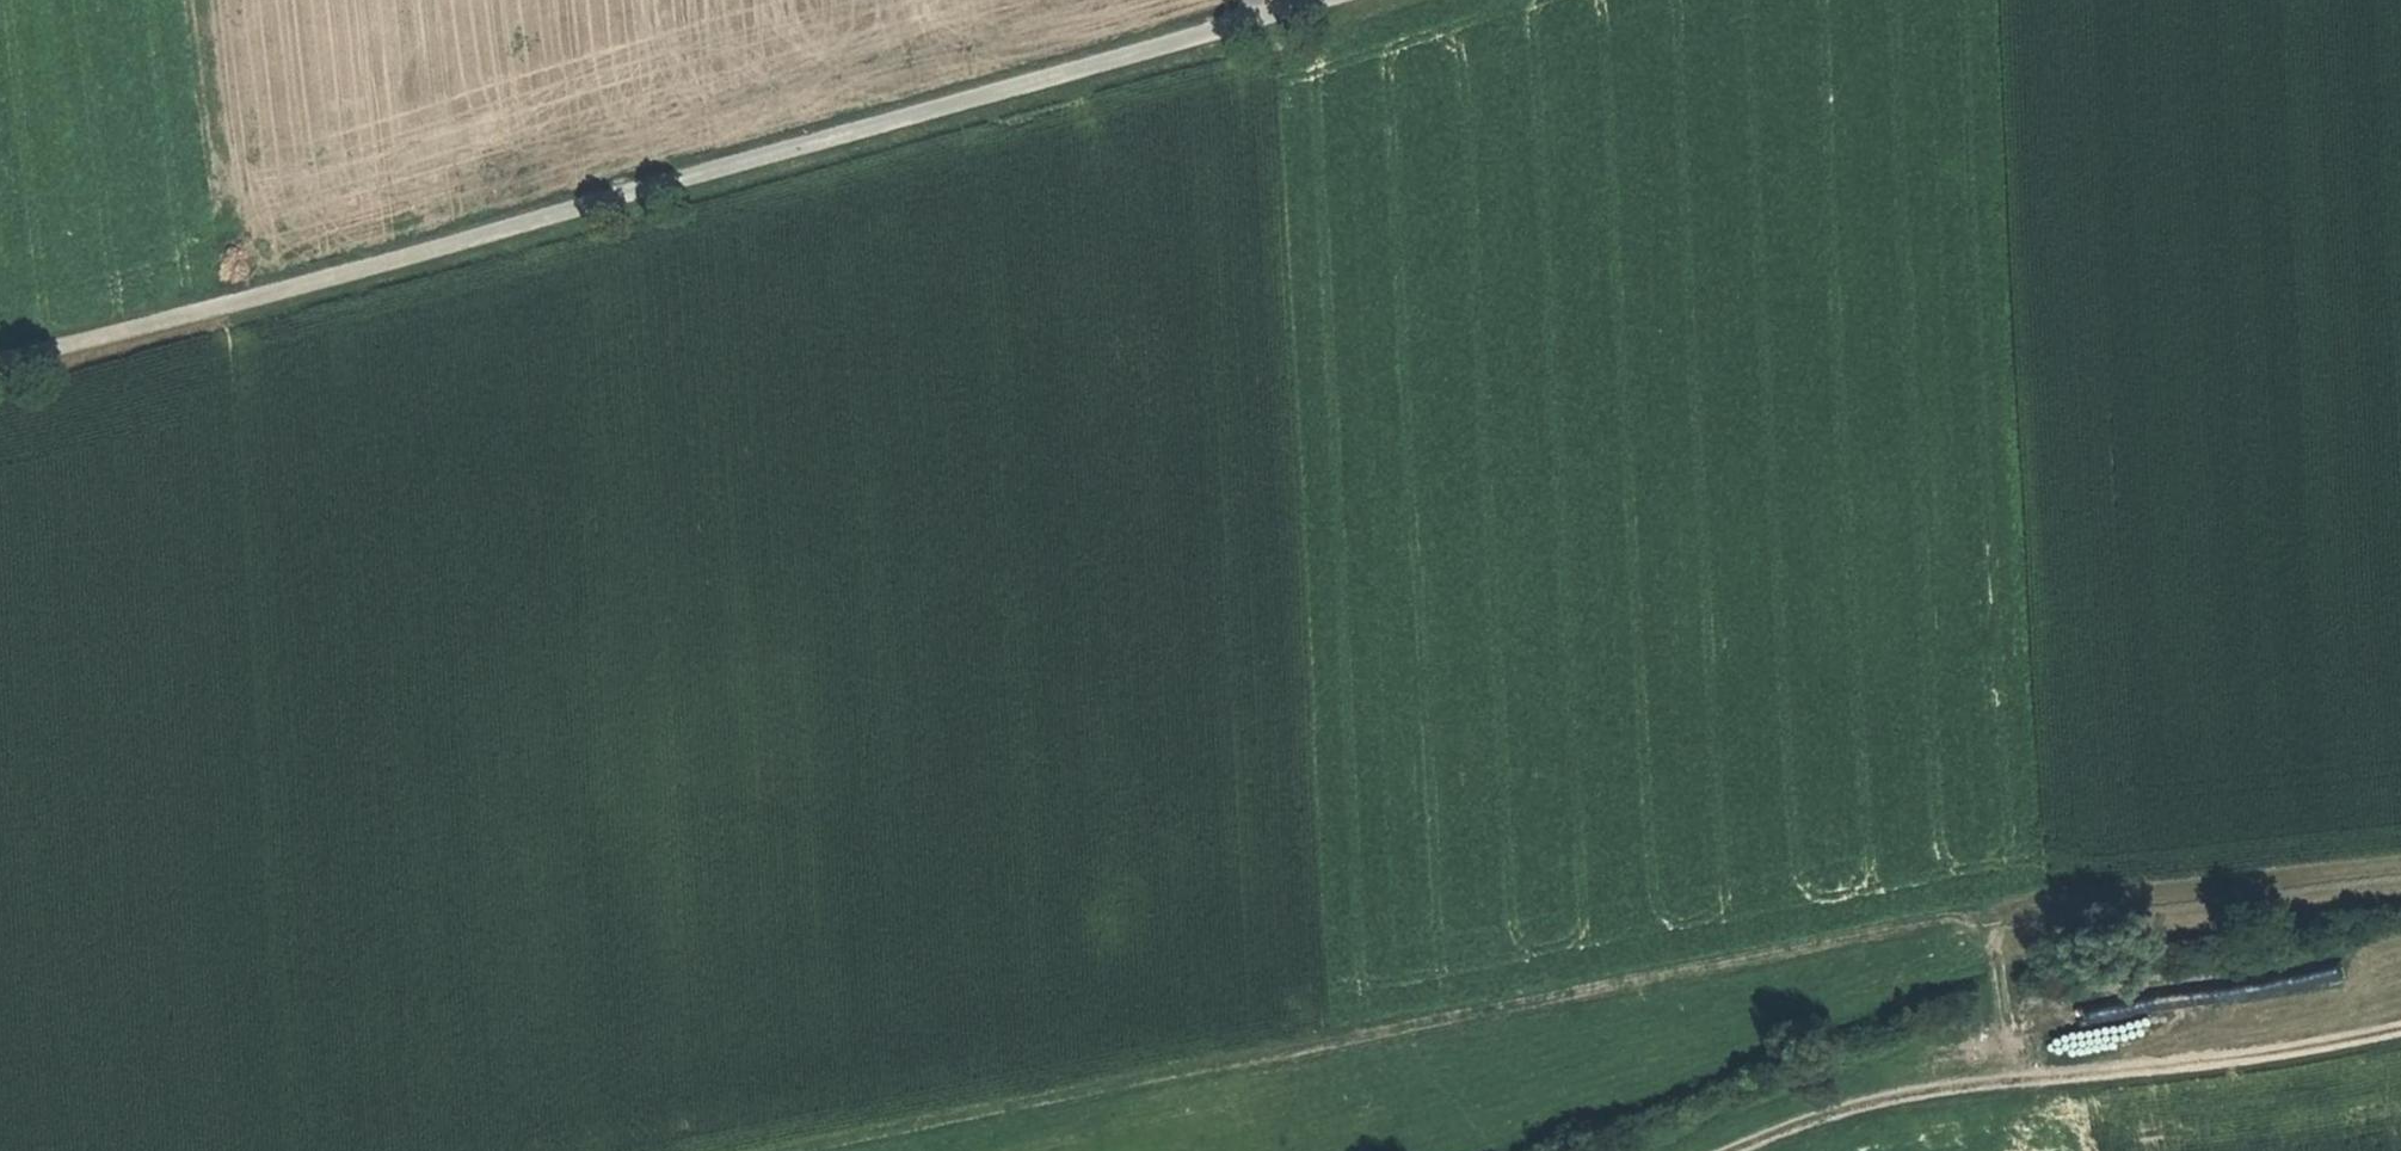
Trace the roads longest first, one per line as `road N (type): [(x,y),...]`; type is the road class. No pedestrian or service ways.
road 1 (track): [(0,363),(209,313),(1329,0)]
road 2 (track): [(1732,1150),(1856,1107),(1950,1087),(2151,1069),(2400,1029)]

